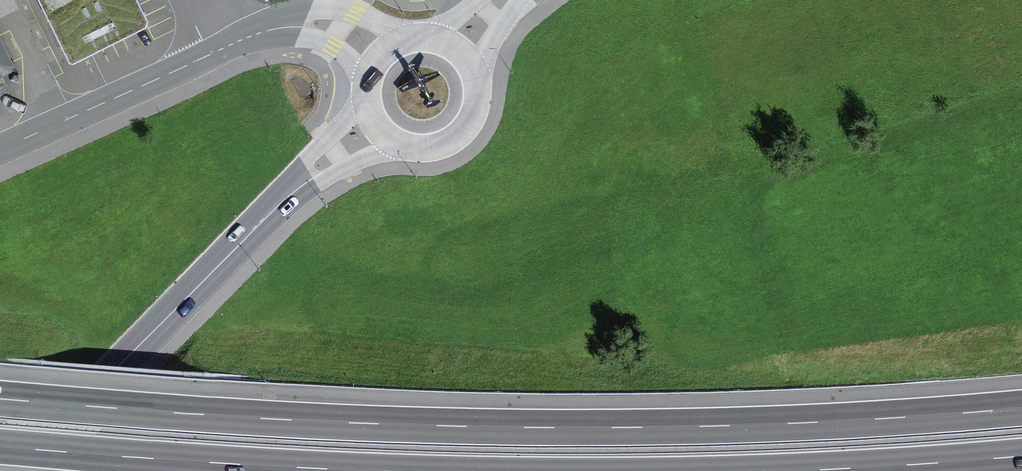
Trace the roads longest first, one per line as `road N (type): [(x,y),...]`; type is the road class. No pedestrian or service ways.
road 1 (motorway): [(1021,408),(791,424),(499,426),(0,398)]
road 2 (secondary): [(376,126),(301,182),(68,415),(0,462)]
road 3 (motorway): [(0,445),(385,470)]
road 4 (unclassified): [(0,149),(212,54)]
road 5 (motorway): [(795,470),(1021,456)]
road 6 (secondary): [(376,126),(421,149),(466,126),(476,77),(457,48)]
road 7 (unclassified): [(383,50),(342,28),(296,22),(212,54)]

